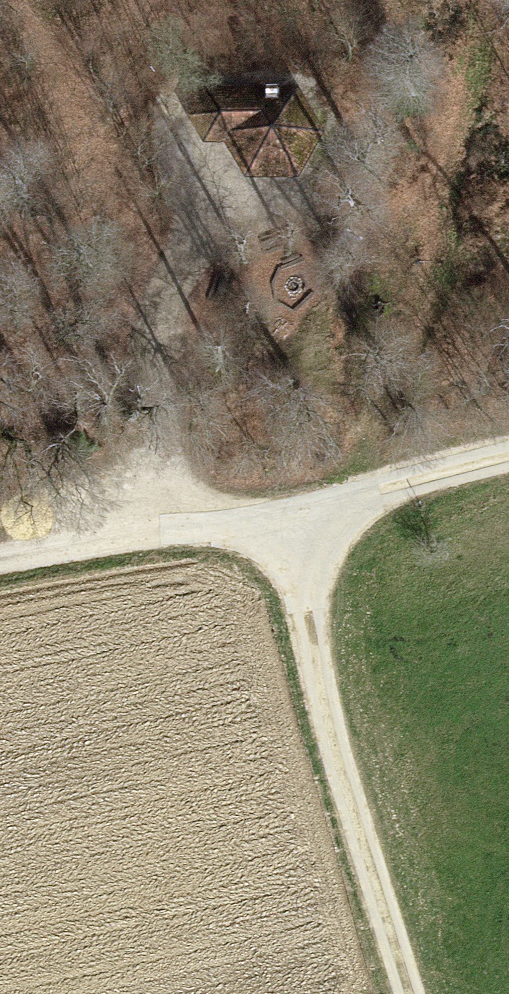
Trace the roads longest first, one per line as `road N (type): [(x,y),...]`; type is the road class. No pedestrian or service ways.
road 1 (track): [(403,993),(328,749),(296,508)]
road 2 (track): [(212,201),(170,299),(154,537)]
road 3 (track): [(296,508),(0,568)]
road 4 (track): [(296,508),(508,452)]

